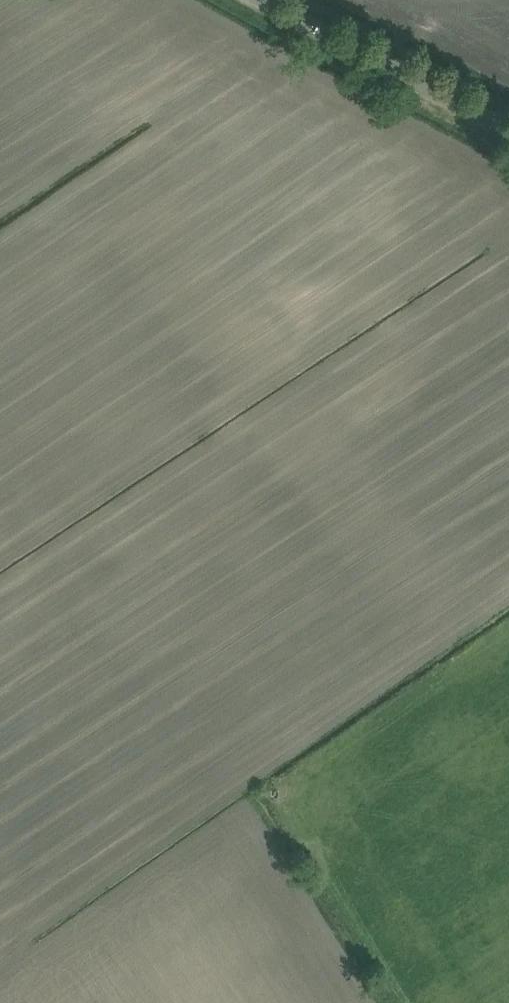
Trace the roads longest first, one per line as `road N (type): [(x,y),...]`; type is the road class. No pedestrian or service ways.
road 1 (unclassified): [(270,0),(508,129)]

